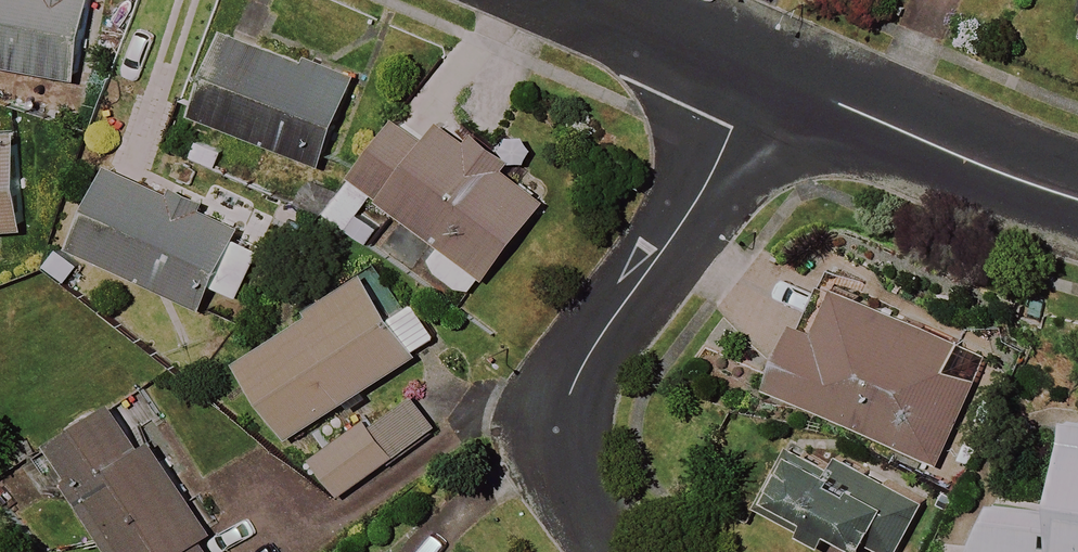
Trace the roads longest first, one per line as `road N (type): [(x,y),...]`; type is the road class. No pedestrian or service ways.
road 1 (residential): [(774,73),(573,389),(565,460),(574,488),(622,551)]
road 2 (residential): [(1077,199),(774,73)]
road 3 (residential): [(774,73),(607,0)]

